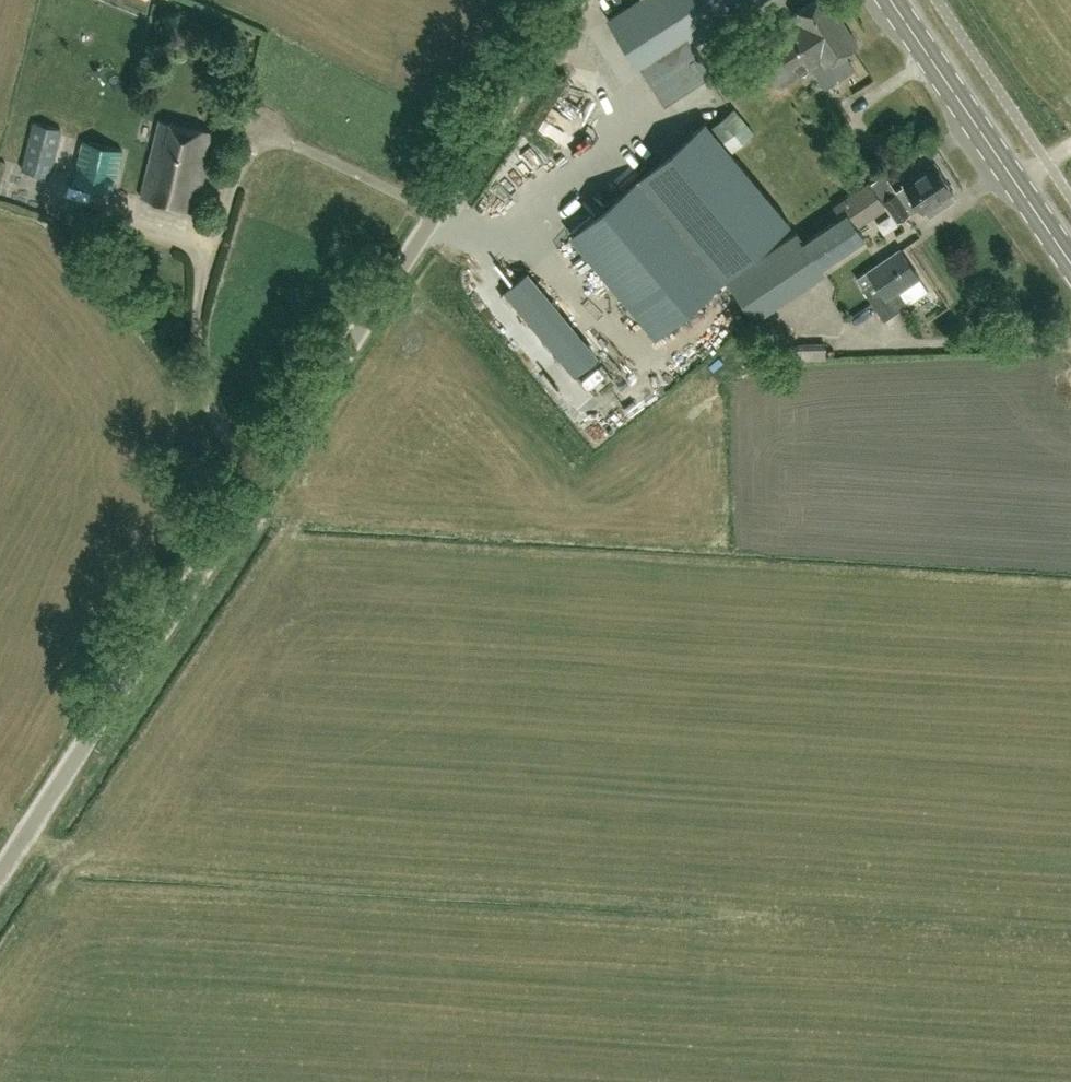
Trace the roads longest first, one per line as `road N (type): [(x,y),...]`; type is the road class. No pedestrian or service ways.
road 1 (unclassified): [(0,873),(579,0)]
road 2 (secondary): [(1070,263),(891,0)]

